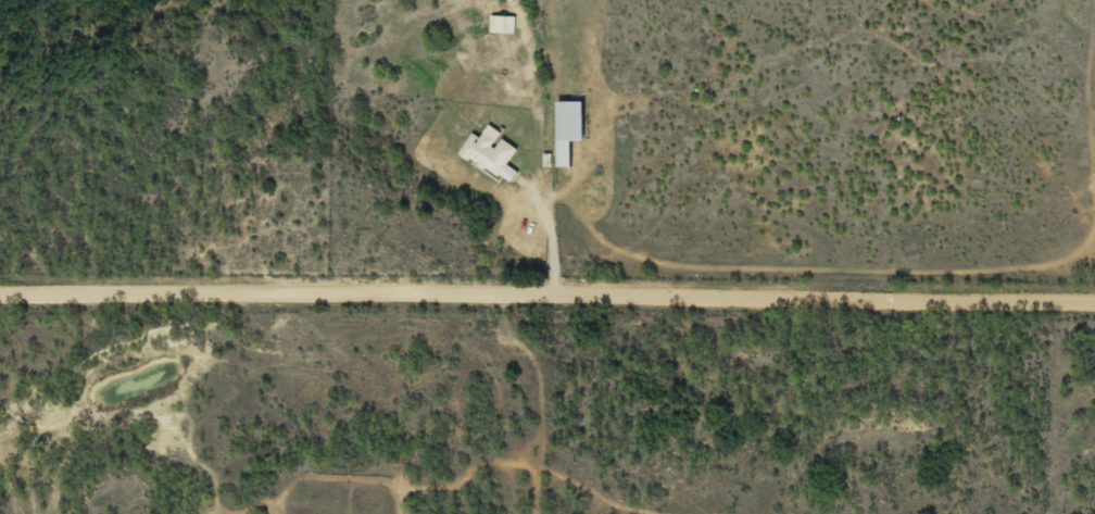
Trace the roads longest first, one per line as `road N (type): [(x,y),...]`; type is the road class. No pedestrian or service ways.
road 1 (residential): [(1094,301),(423,288),(0,290)]

